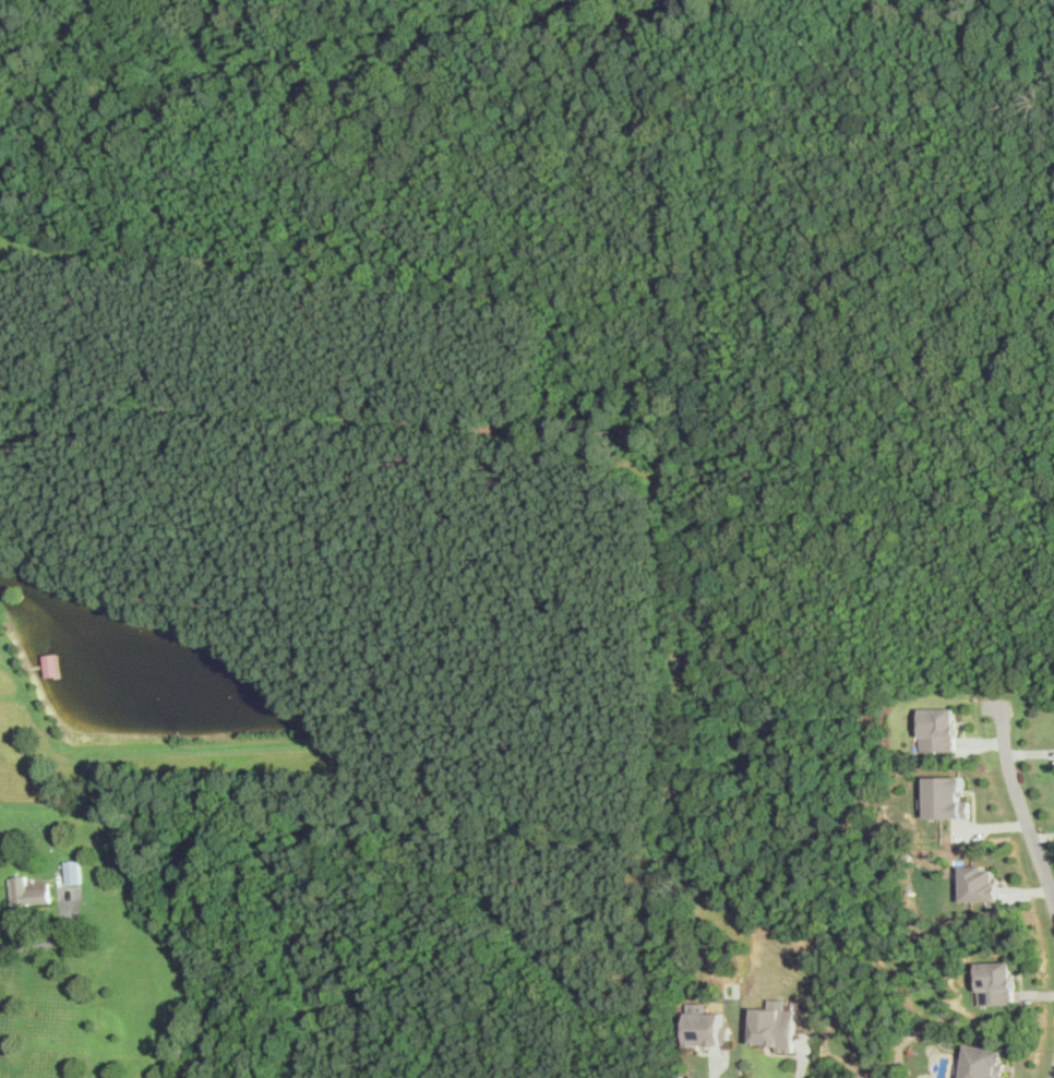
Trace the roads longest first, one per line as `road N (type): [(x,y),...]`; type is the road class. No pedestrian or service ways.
road 1 (residential): [(1002,704),(1015,788),(1053,901)]

